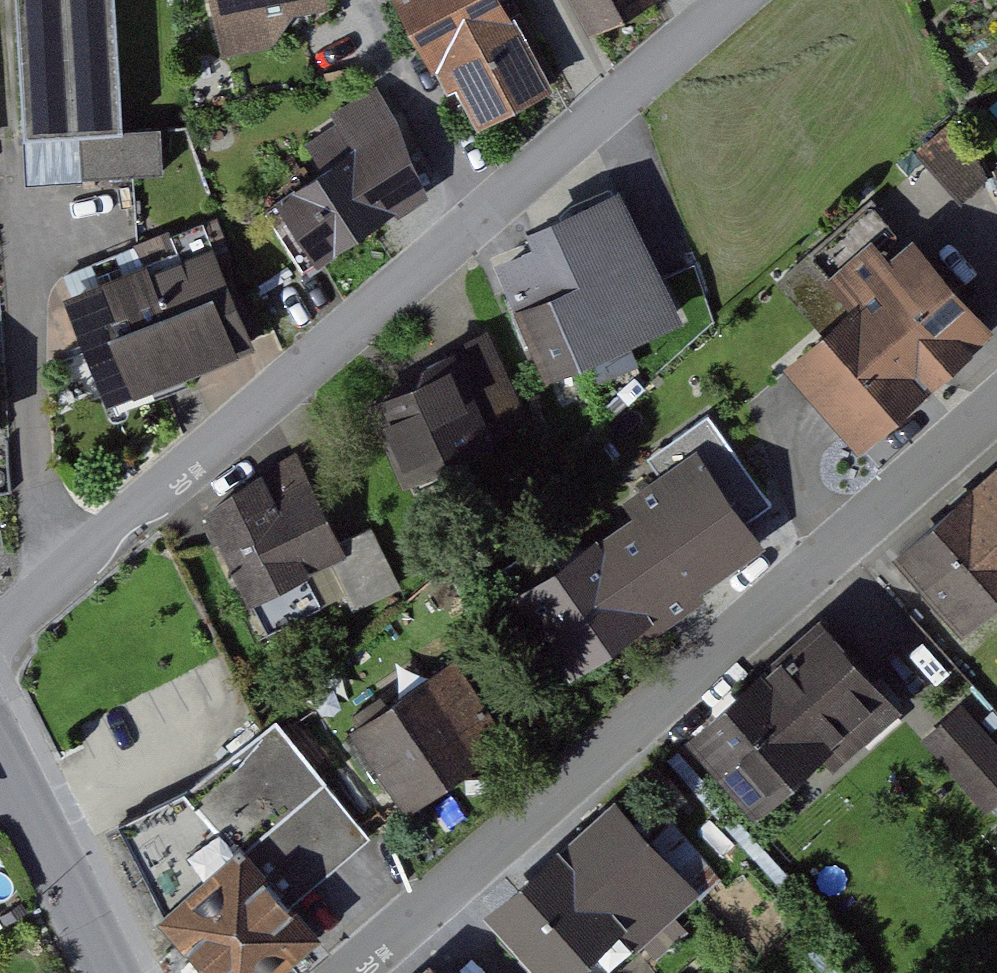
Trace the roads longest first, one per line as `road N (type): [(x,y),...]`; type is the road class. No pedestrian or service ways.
road 1 (residential): [(0,625),(733,0)]
road 2 (residential): [(353,972),(996,404)]
road 3 (tertiary): [(116,972),(0,752)]

